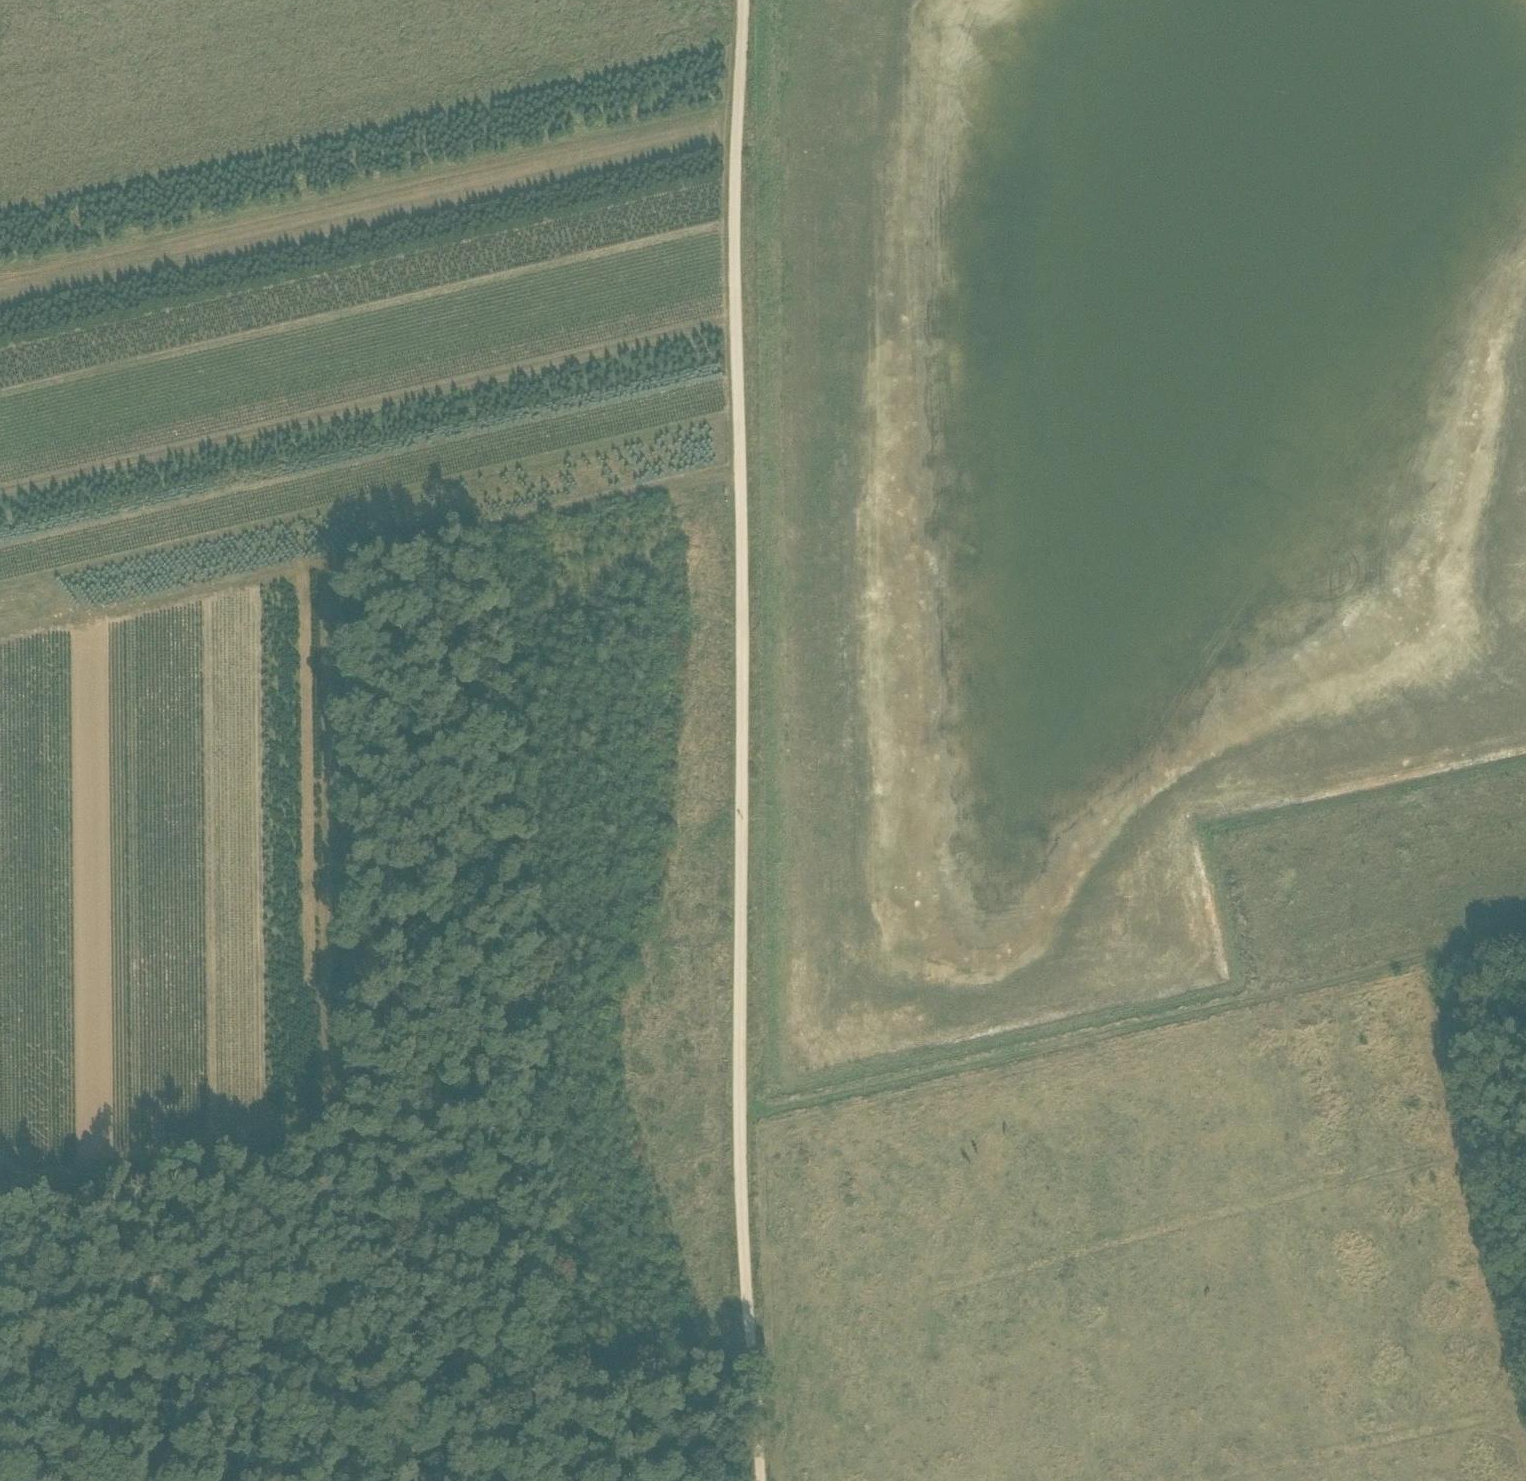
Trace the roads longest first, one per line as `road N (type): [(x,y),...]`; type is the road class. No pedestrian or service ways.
road 1 (track): [(745,0),(734,182),(740,1111)]
road 2 (track): [(740,1111),(1525,938)]
road 3 (track): [(740,1111),(760,1480)]

